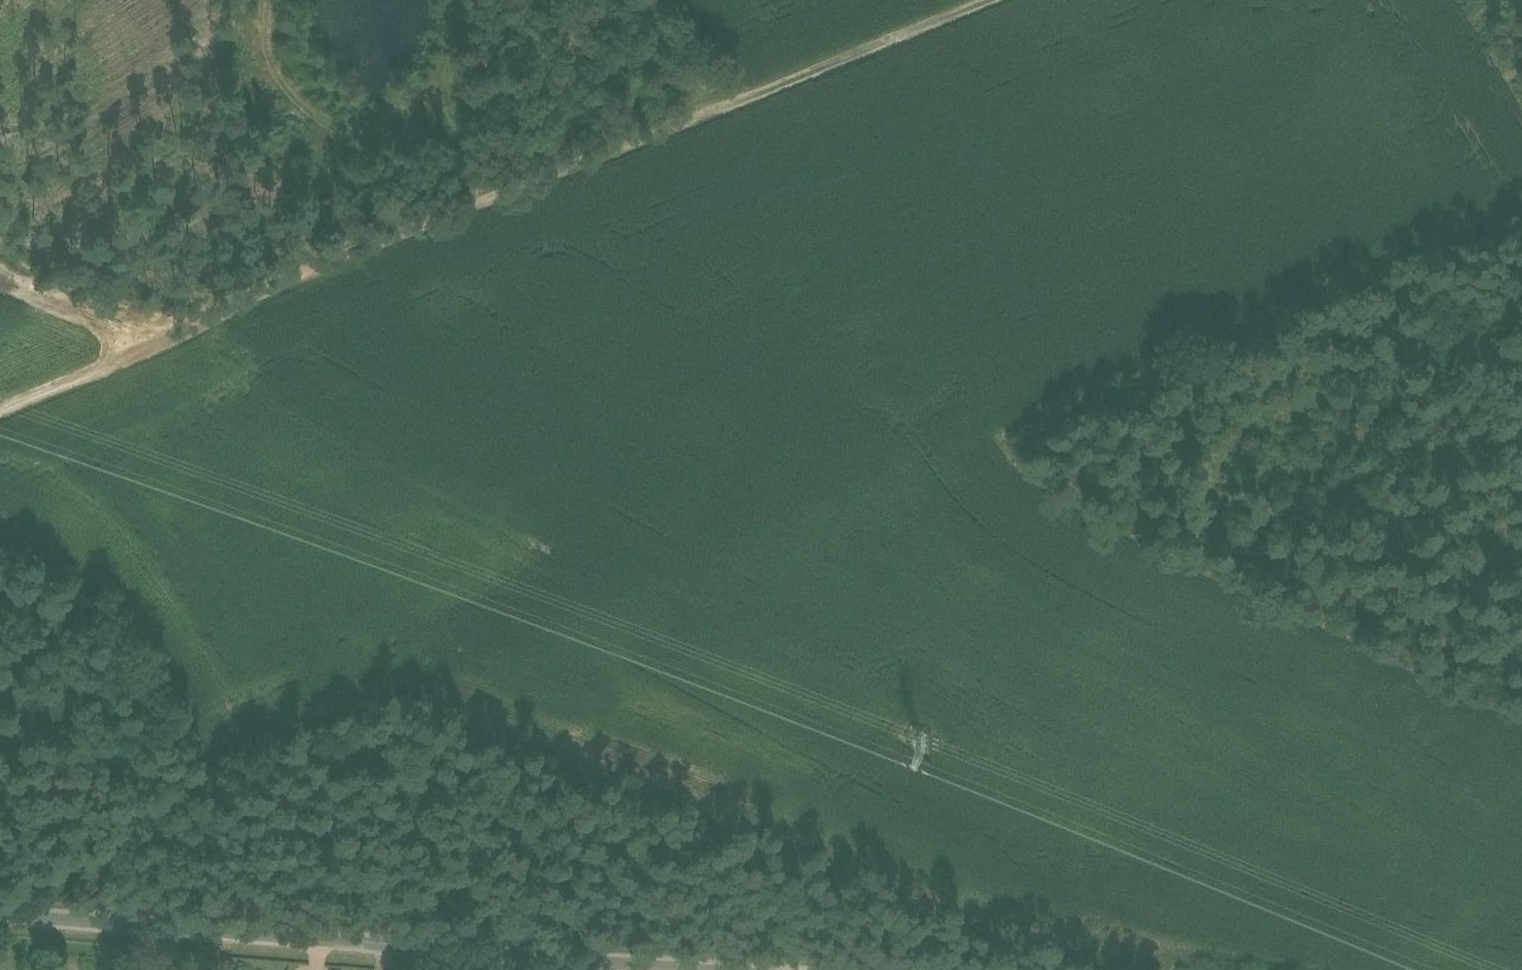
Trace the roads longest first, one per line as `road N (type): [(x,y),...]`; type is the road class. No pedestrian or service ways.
road 1 (track): [(0,412),(995,0)]
road 2 (unclassified): [(672,969),(0,916)]

